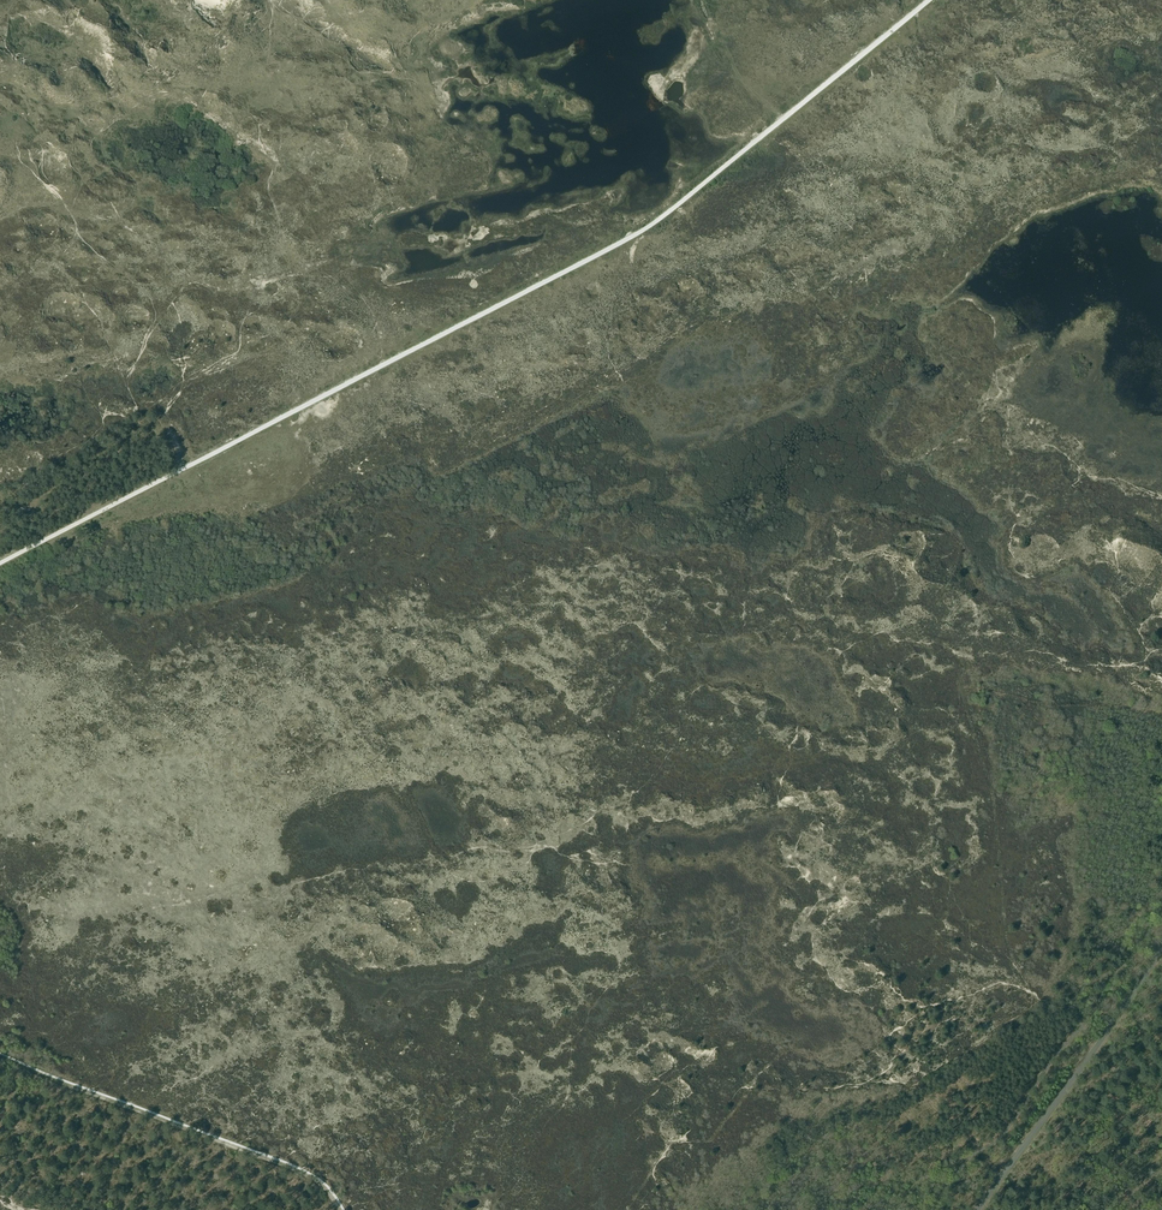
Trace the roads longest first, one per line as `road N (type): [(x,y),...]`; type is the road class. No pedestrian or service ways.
road 1 (tertiary): [(977,1209),(1161,948)]

